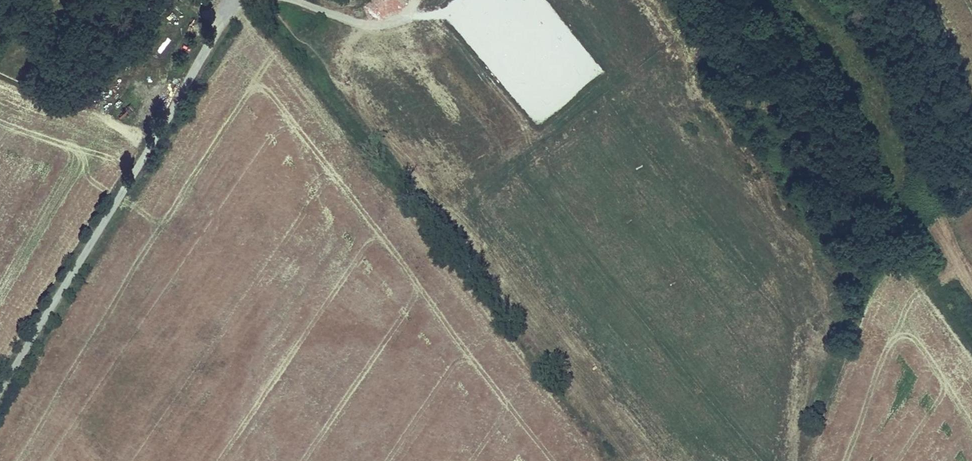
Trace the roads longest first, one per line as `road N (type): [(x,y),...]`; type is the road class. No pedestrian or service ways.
road 1 (track): [(241,0),(0,391)]
road 2 (track): [(561,0),(814,322)]
road 3 (track): [(263,0),(309,46),(335,53),(365,41),(414,0)]
road 4 (track): [(650,0),(701,96),(737,143)]

